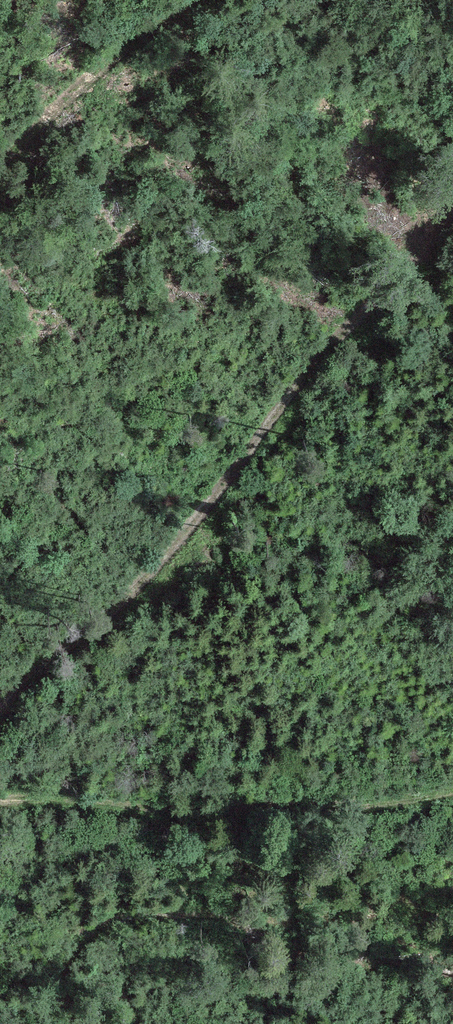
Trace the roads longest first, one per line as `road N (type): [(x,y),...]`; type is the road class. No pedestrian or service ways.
road 1 (track): [(0,709),(143,590),(328,346),(452,213)]
road 2 (track): [(452,790),(291,809),(0,800)]
road 3 (track): [(0,167),(136,22),(169,0)]

